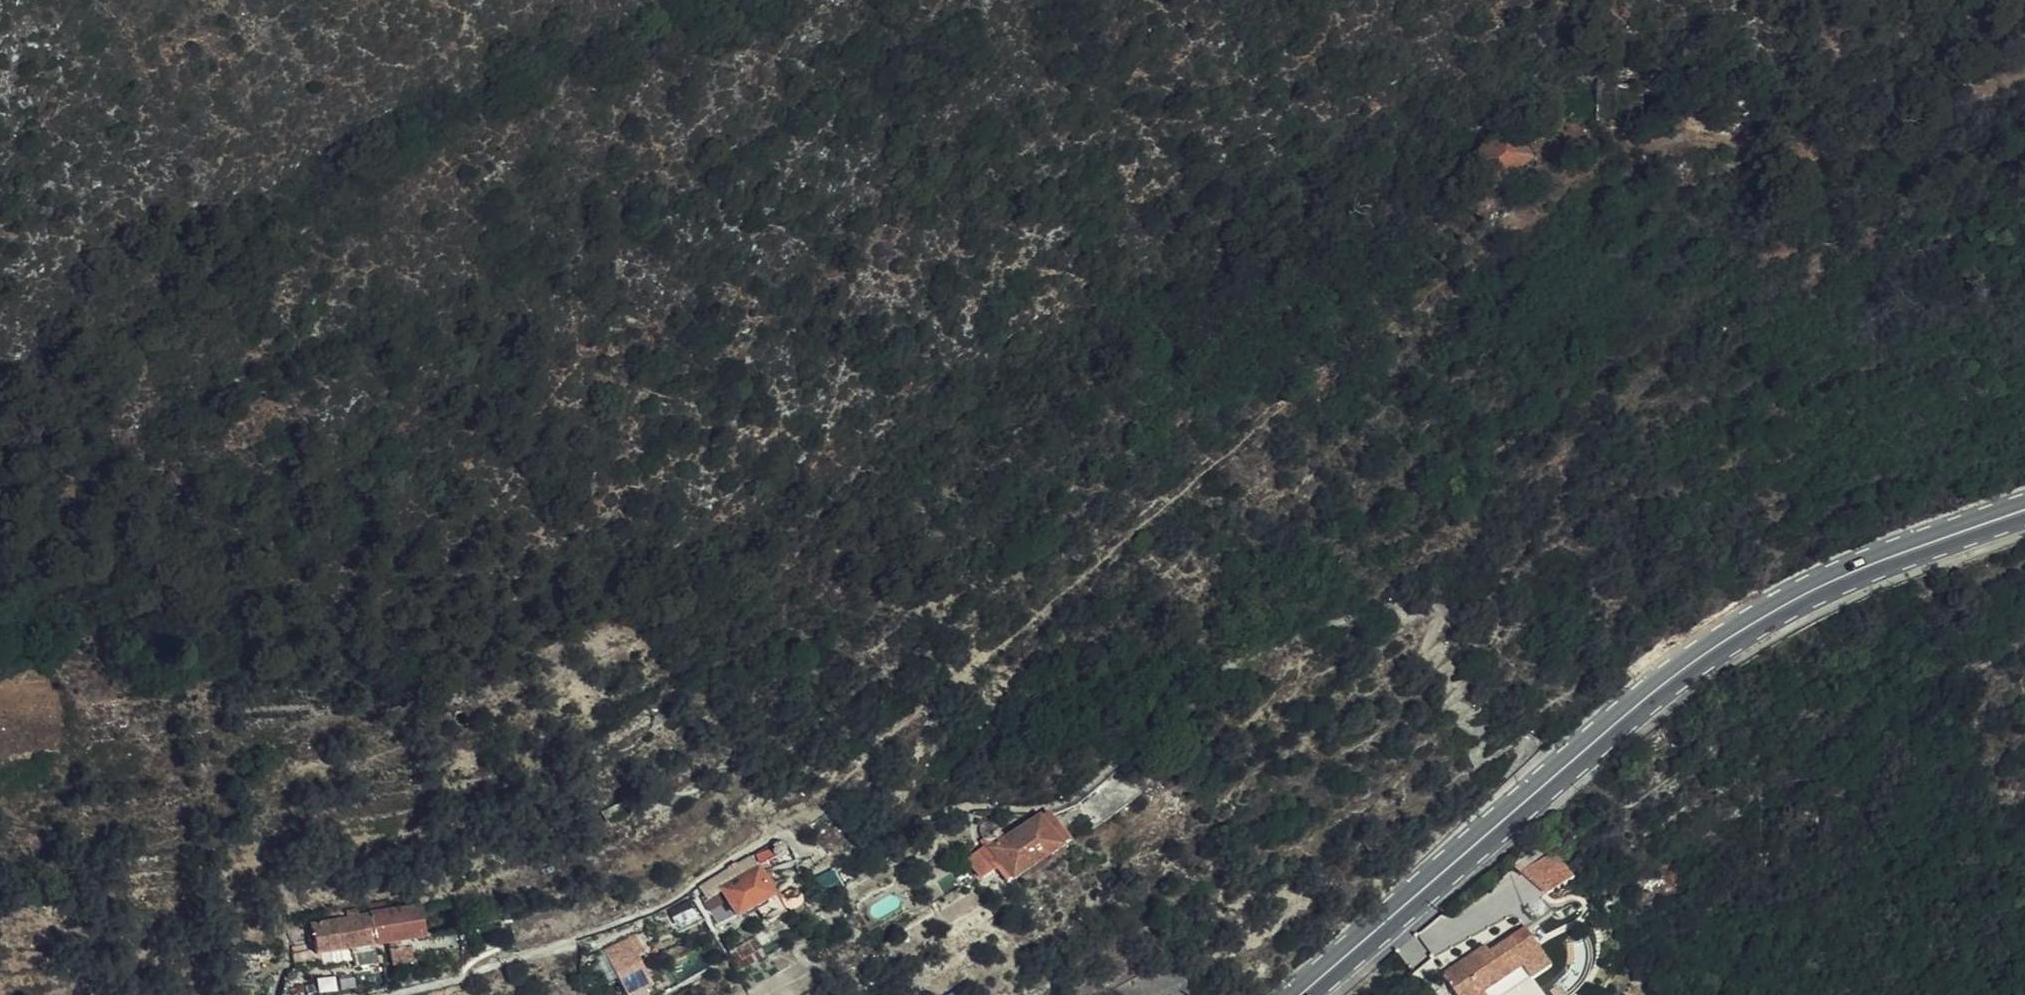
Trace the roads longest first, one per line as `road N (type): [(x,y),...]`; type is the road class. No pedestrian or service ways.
road 1 (primary): [(1298,994),(1707,651),(1848,573),(2024,509)]
road 2 (track): [(392,994),(671,902),(766,838),(786,833),(830,853),(943,812),(1071,803)]

